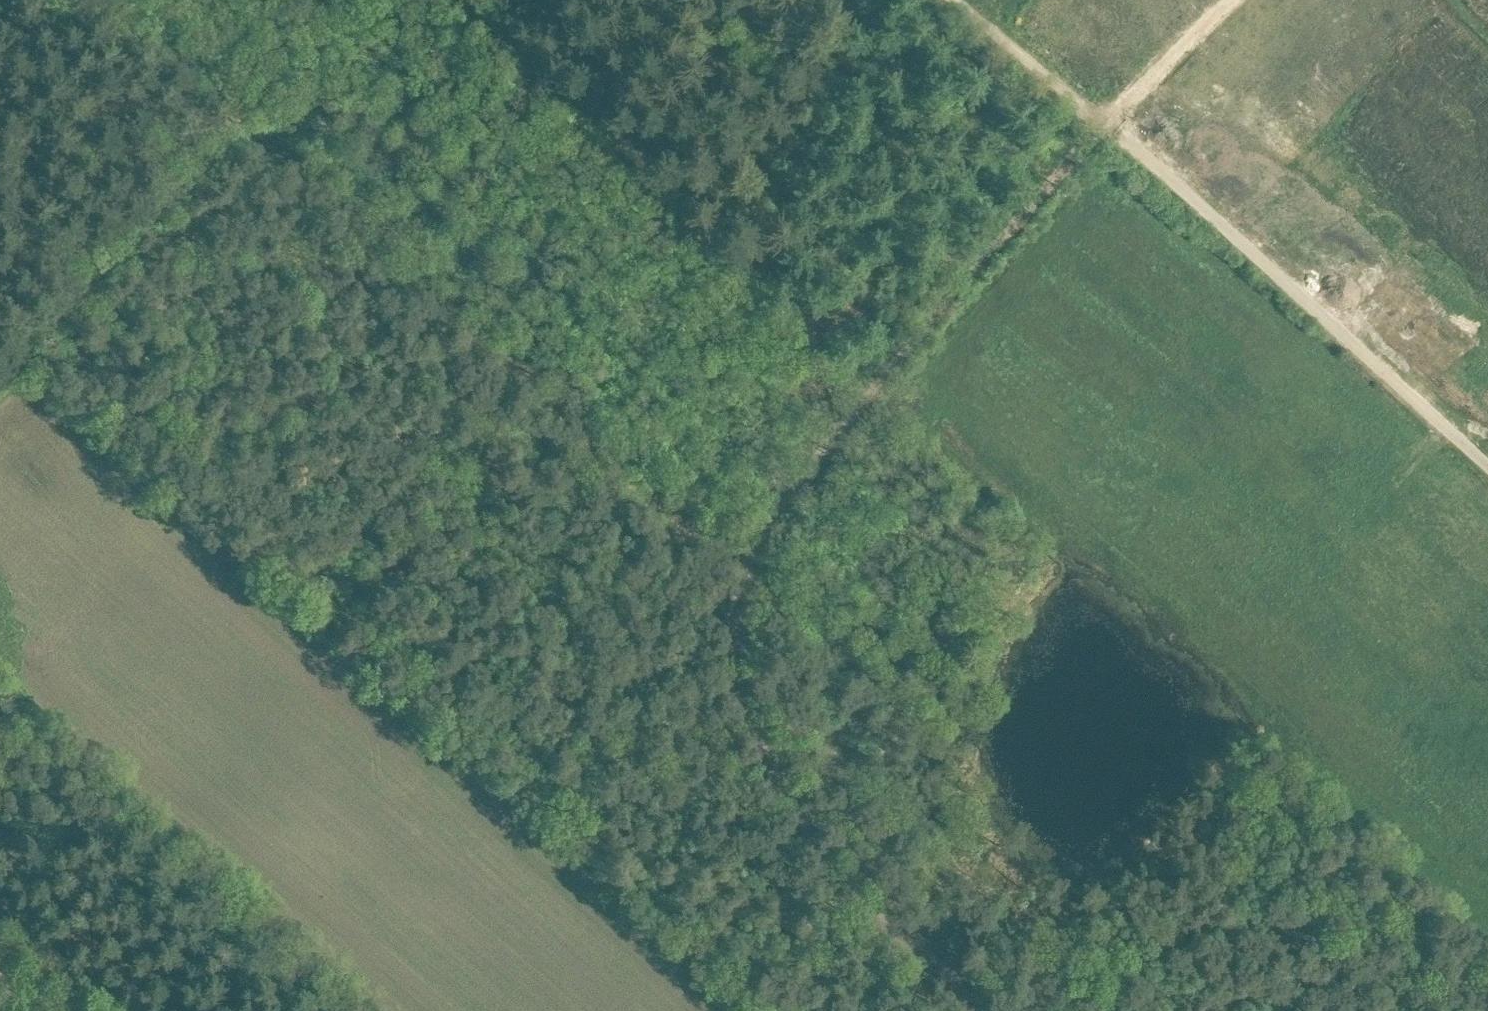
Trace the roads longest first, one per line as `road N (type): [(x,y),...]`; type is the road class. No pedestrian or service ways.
road 1 (track): [(1236,0),(1139,92),(869,396),(785,497),(744,565),(737,600),(743,677),(786,796),(839,876),(943,973),(965,1010)]
road 2 (unclassified): [(1487,469),(1125,143)]
road 3 (track): [(1125,143),(962,0)]

